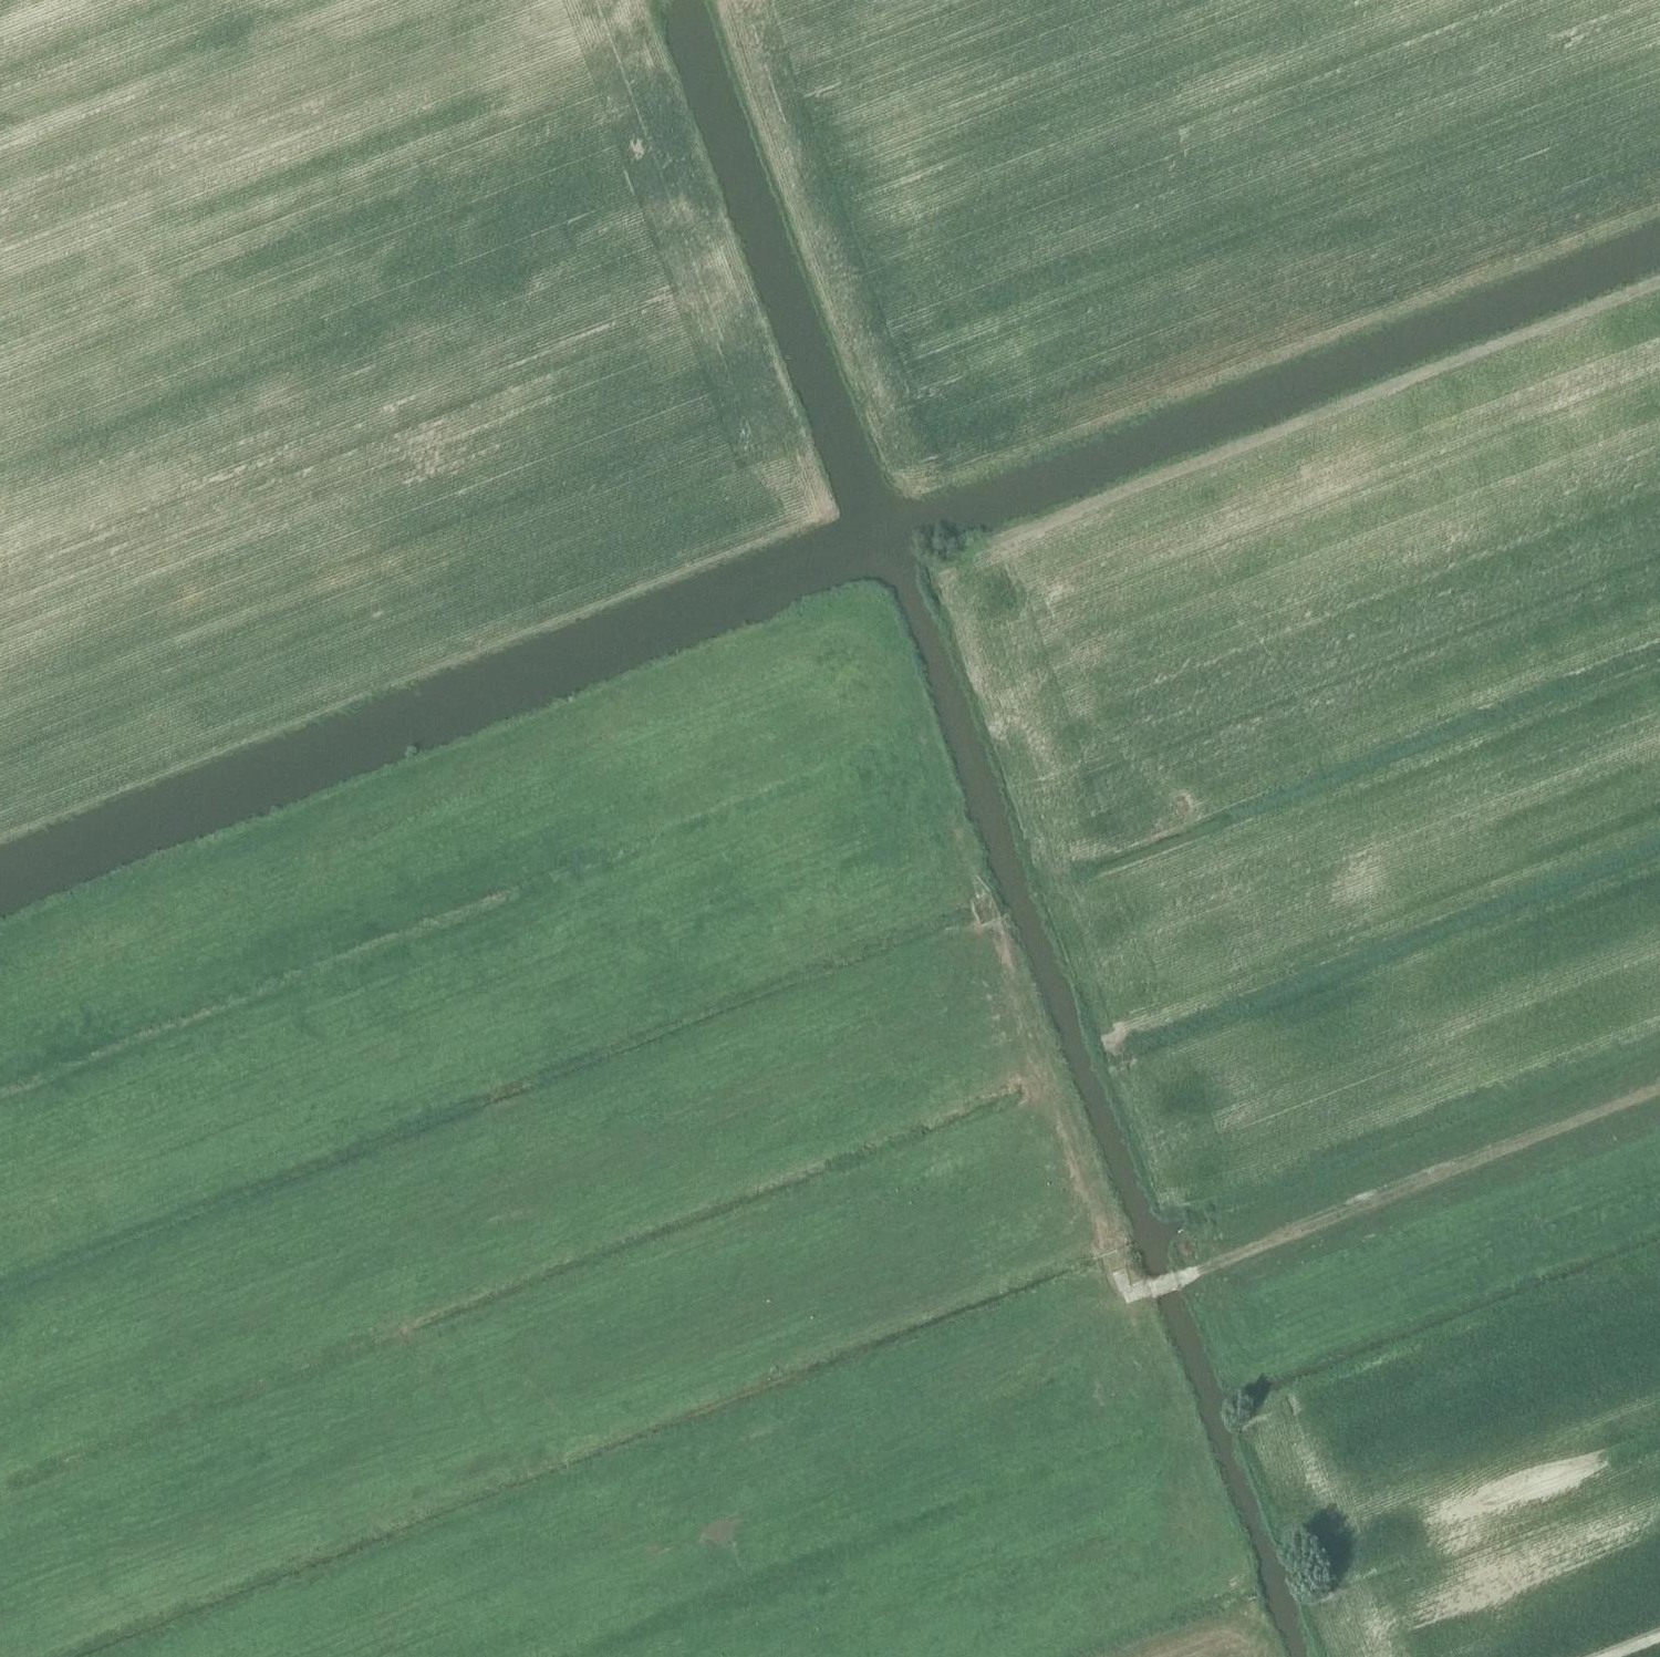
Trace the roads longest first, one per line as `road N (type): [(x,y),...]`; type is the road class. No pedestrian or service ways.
road 1 (track): [(1120,1273),(1130,1295),(1659,1089)]

